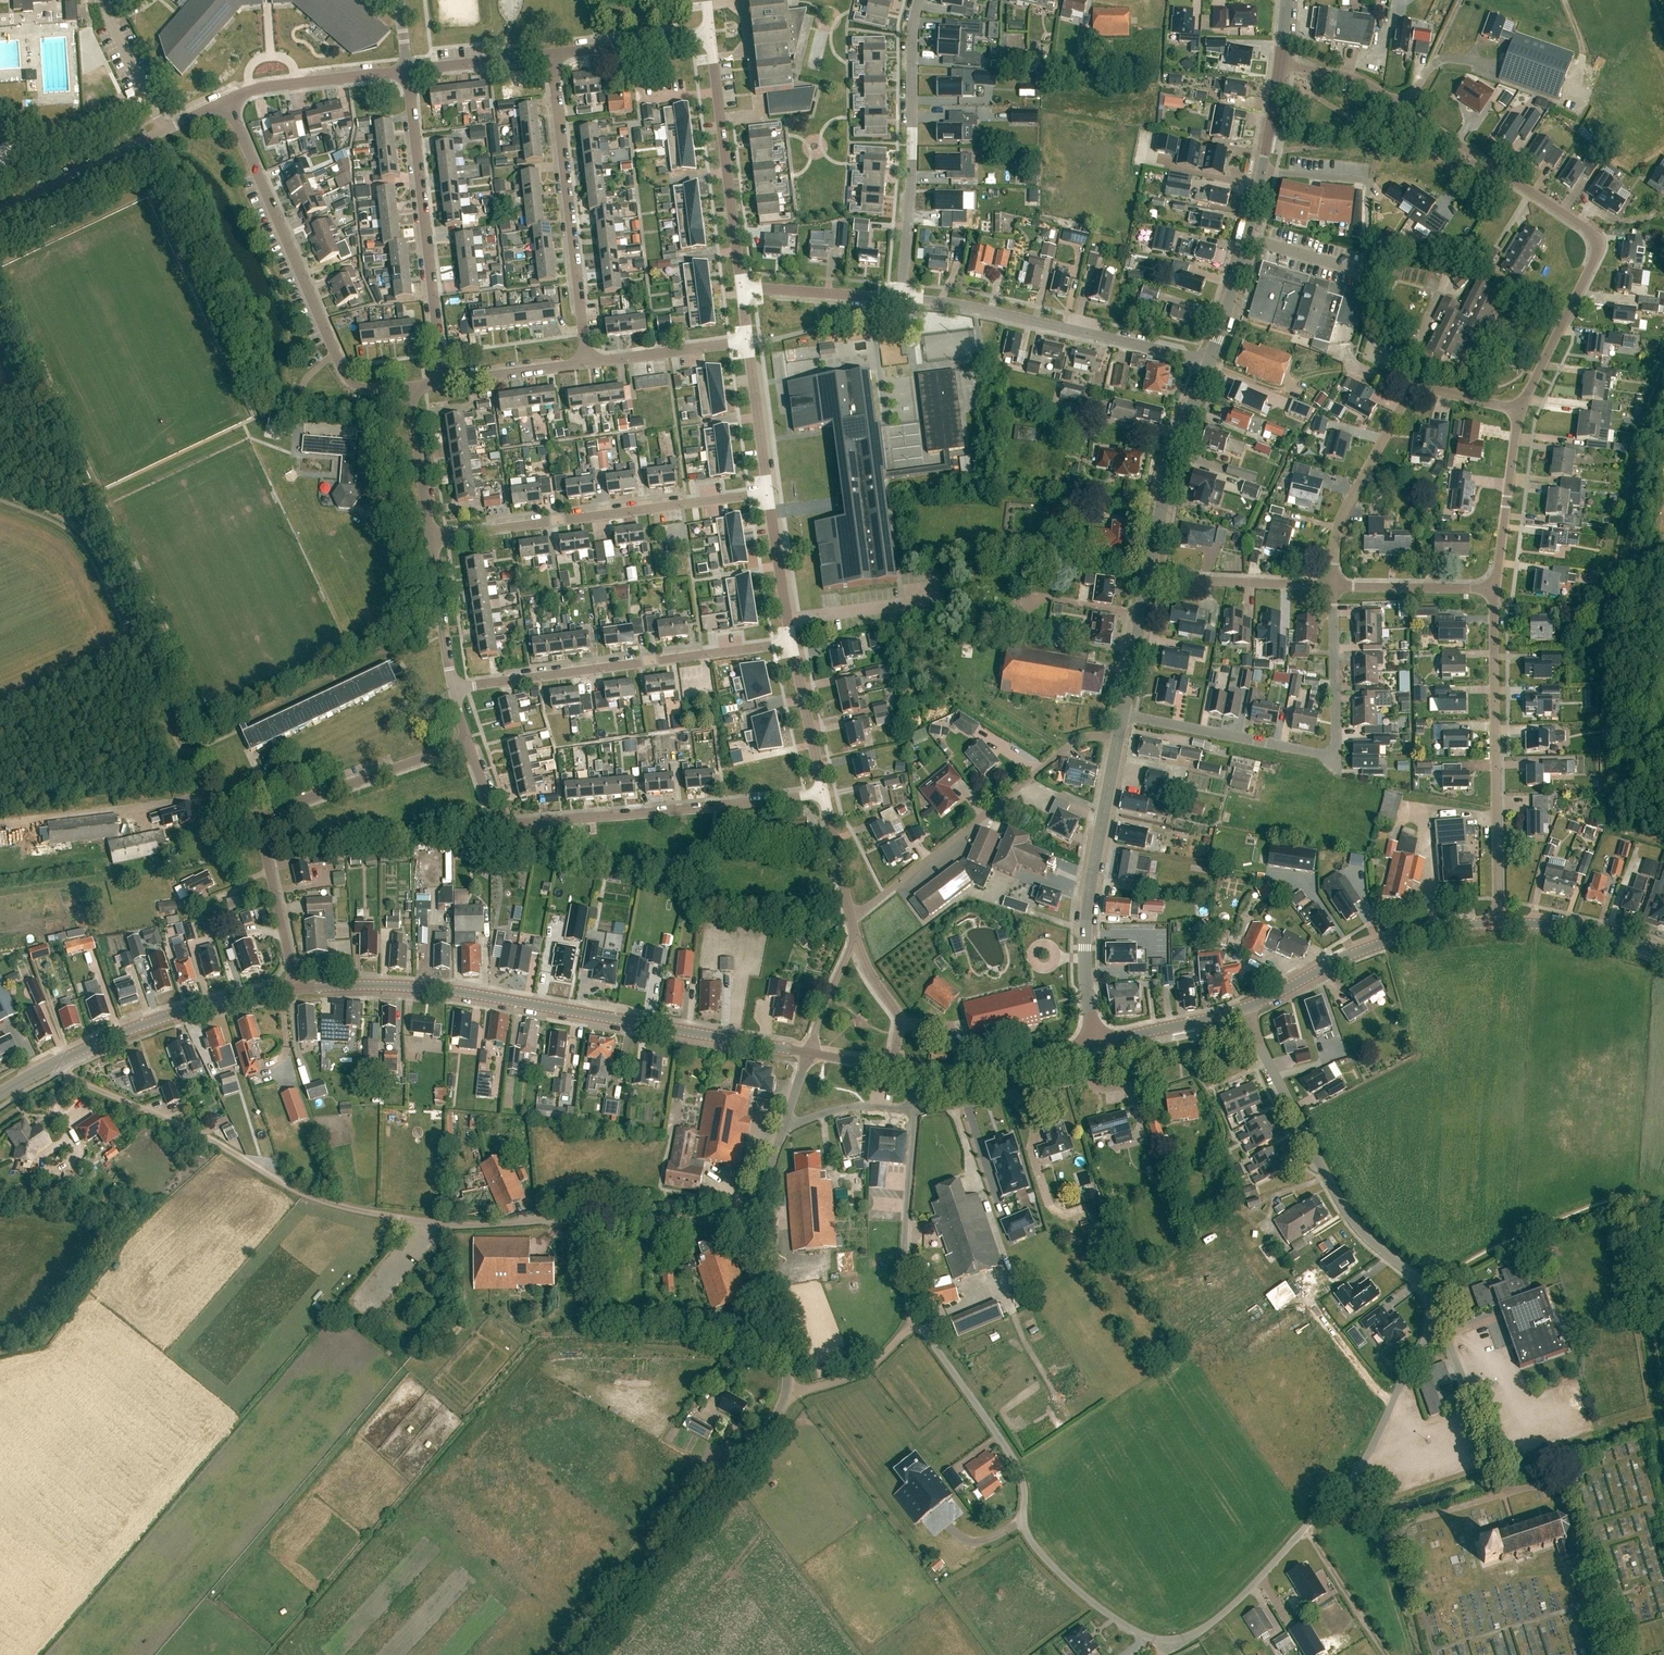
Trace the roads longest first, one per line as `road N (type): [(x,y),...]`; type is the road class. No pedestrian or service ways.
road 1 (residential): [(919,1324),(1018,1470),(1030,1540),(1089,1600),(1165,1646),(1197,1633),(1250,1590),(1364,1461),(1434,1317),(1425,1289),(1363,1234),(1312,1158),(1249,1008)]
road 2 (residential): [(753,1220),(625,1216),(487,1226),(348,1212),(58,1063)]
road 3 (residential): [(1519,415),(1597,257),(1595,237),(1353,76),(1280,65)]
road 4 (secondary): [(808,1053),(460,992),(293,989)]
road 5 (unclassified): [(580,1654),(783,1405),(786,1366),(747,1258),(753,1220)]
road 6 (residential): [(823,794),(506,826),(492,811),(467,743)]
road 7 (residential): [(1122,716),(1330,753),(1333,586)]
road 8 (residential): [(407,384),(359,387),(344,380),(227,101)]
road 9 (residential): [(453,688),(790,643)]
road 10 (track): [(189,755),(83,534),(52,511),(0,492)]
road 11 (residential): [(432,538),(766,493)]
road 12 (residential): [(1497,925),(1492,589)]
road 13 (residential): [(852,918),(1068,748),(1087,736),(1118,739)]
road 14 (residential): [(1208,362),(953,301),(902,297)]
road 15 (residential): [(589,364),(553,53)]
road 16 (residential): [(440,380),(408,71)]
road 17 (tertiary): [(1093,1043),(1087,908),(1118,739)]
road 18 (residential): [(902,297),(920,0)]
road 19 (secondary): [(1249,1008),(1367,949),(1449,926),(1497,925)]
road 20 (unclassified): [(741,289),(710,33)]
road 21 (secondary): [(58,1063),(180,1013),(293,989)]
road 22 (tertiary): [(1147,577),(1172,448),(1208,362)]
road 23 (residential): [(467,743),(257,818)]
road 24 (residential): [(1333,586),(1337,520),(1416,390)]
road 25 (residential): [(919,1324),(905,1271),(914,1110)]
road 26 (residential): [(914,1110),(1083,1079),(1093,1043)]
road 27 (tertiary): [(1208,362),(1262,170)]
road 28 (residential): [(1333,586),(1147,577)]
road 29 (unclassified): [(227,101),(265,87),(408,71)]
road 30 (unclassified): [(0,212),(164,131)]
road 31 (secondary): [(917,1072),(994,1074),(1093,1043)]
road 32 (residential): [(1492,589),(1519,415)]
road 33 (residential): [(293,989),(257,818)]
road 34 (secondary): [(1497,925),(1552,926),(1663,956)]
road 35 (residential): [(902,297),(741,289)]
road 36 (secondary): [(1093,1043),(1249,1008)]
road 37 (residential): [(589,364),(747,342)]
road 38 (residential): [(1492,589),(1333,586)]
road 39 (unclassified): [(553,53),(710,33)]
road 40 (residential): [(432,538),(407,384)]
road 41 (unclassified): [(823,794),(790,643)]
road 42 (unclassified): [(766,493),(747,342)]
road 43 (unclassified): [(790,643),(766,493)]
road 44 (residential): [(453,688),(432,538)]
road 45 (track): [(787,1388),(863,1371),(919,1324)]
road 46 (residential): [(440,380),(589,364)]
road 47 (track): [(1305,1529),(1386,1654)]
road 48 (unclassified): [(408,71),(553,53)]
road 49 (residential): [(164,131),(103,0)]
road 50 (tertiary): [(1122,716),(1147,577)]
road 51 (residential): [(891,1067),(898,1013),(855,938)]
road 52 (residential): [(784,1128),(851,1108),(914,1110)]
road 53 (unclassified): [(852,918),(823,794)]
road 54 (residential): [(855,938),(808,1053)]

